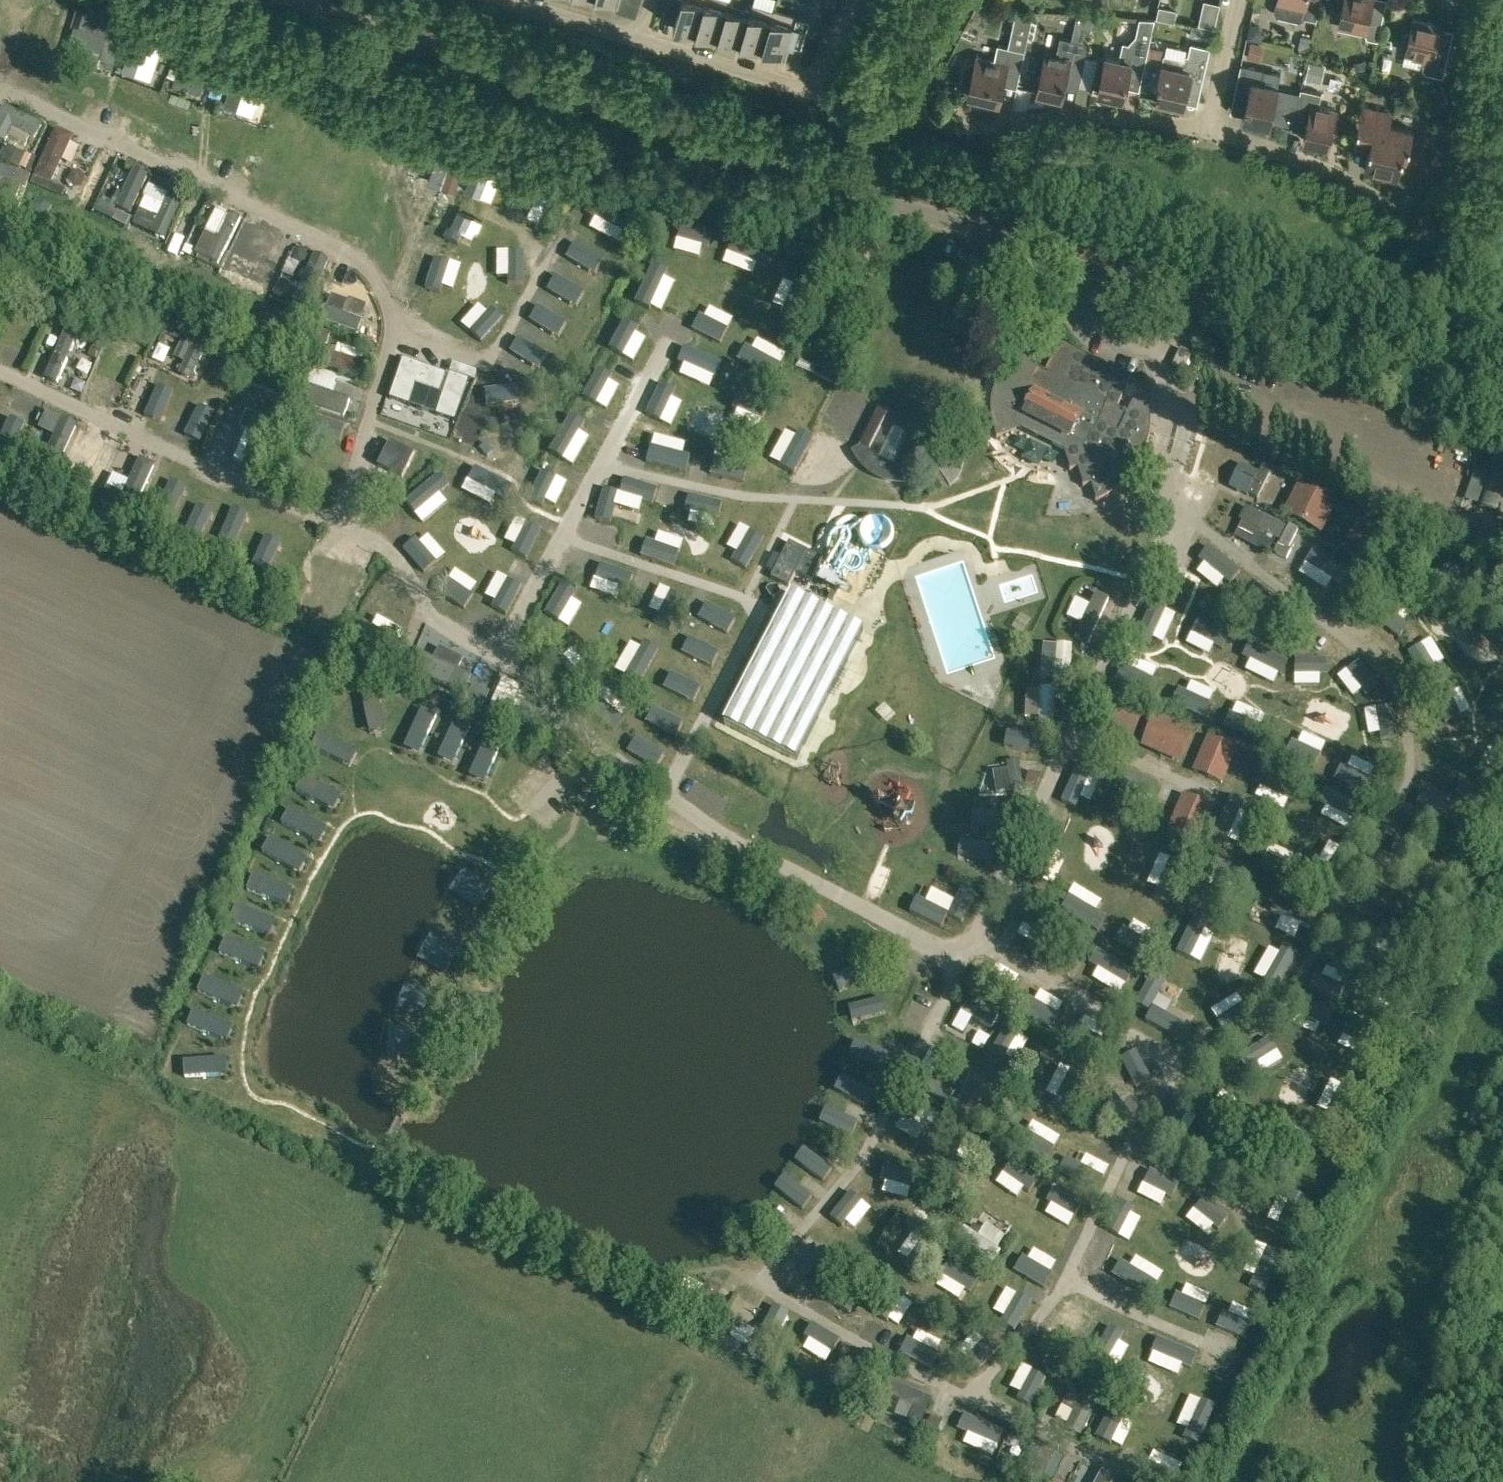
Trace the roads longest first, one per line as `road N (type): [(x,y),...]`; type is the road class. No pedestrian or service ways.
road 1 (unclassified): [(1502,411),(304,4)]
road 2 (residential): [(1204,134),(1083,120),(930,120)]
road 3 (residential): [(1417,224),(1289,161),(1204,134)]
road 4 (residential): [(813,94),(641,41)]
road 5 (residential): [(641,41),(499,0)]
road 6 (unclassified): [(1204,134),(1236,0)]

